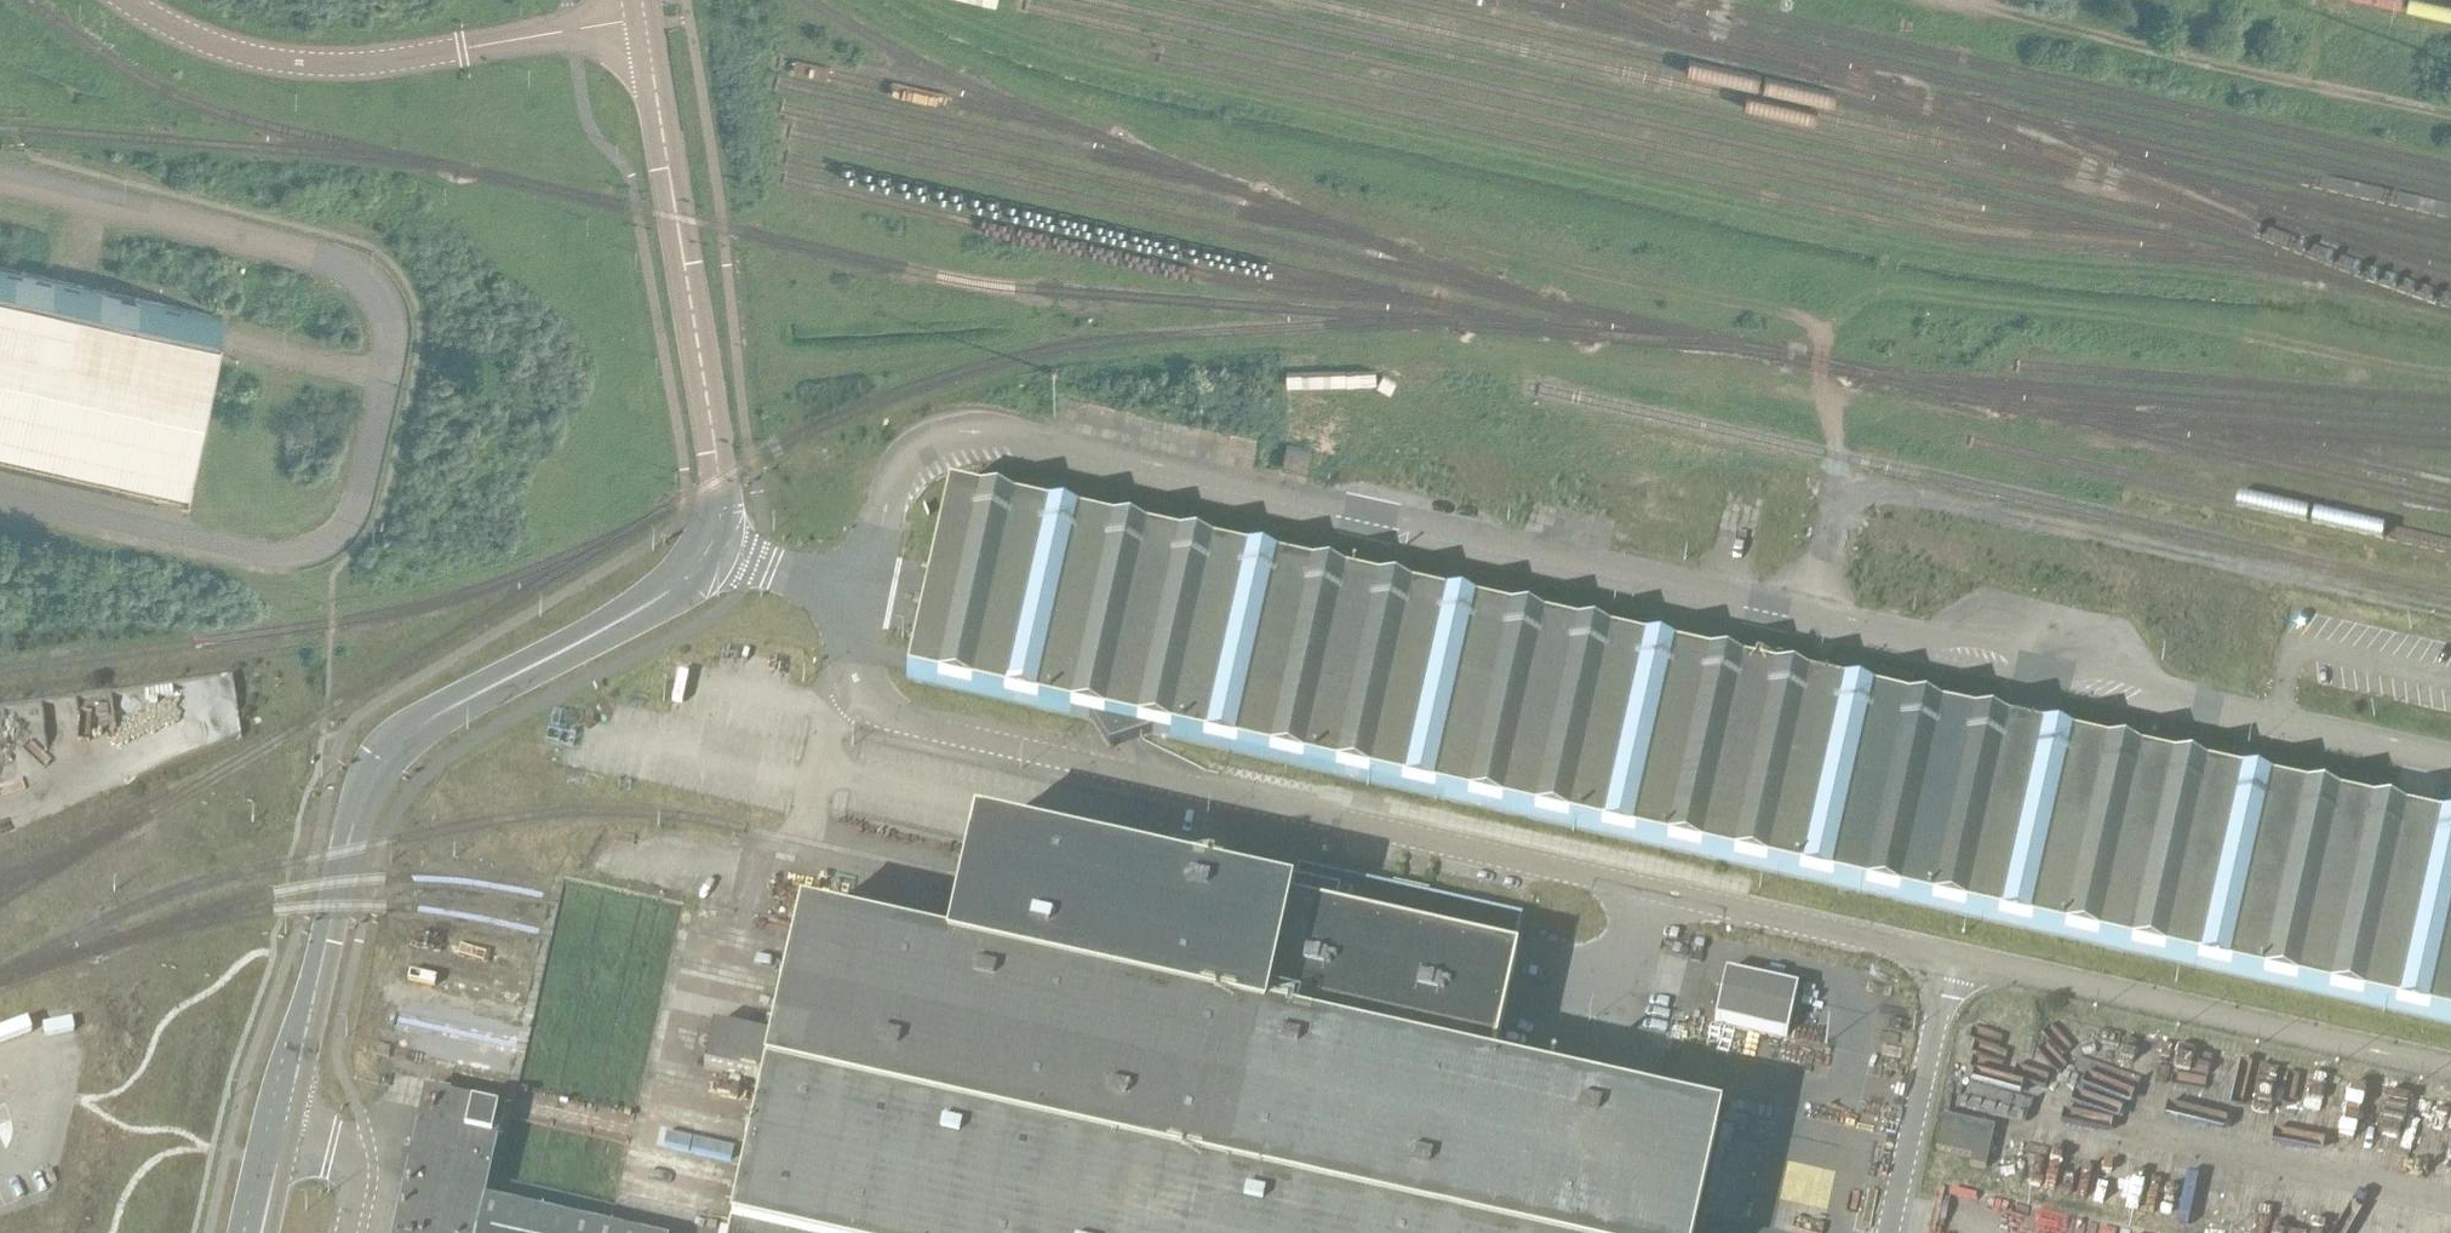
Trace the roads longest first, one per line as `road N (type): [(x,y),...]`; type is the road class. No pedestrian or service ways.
road 1 (unclassified): [(859,593),(902,456),(938,431),(973,428),(2450,756)]
road 2 (unclassified): [(1952,960),(903,717),(853,682)]
road 3 (unclassified): [(2450,1066),(1952,960)]
road 4 (unclassified): [(853,682),(829,717),(796,838),(763,854),(738,947)]
road 5 (unclassified): [(1890,1232),(1952,960)]
road 6 (unclassified): [(286,1122),(356,1155),(348,1232)]
road 7 (unclassified): [(715,540),(859,593)]

